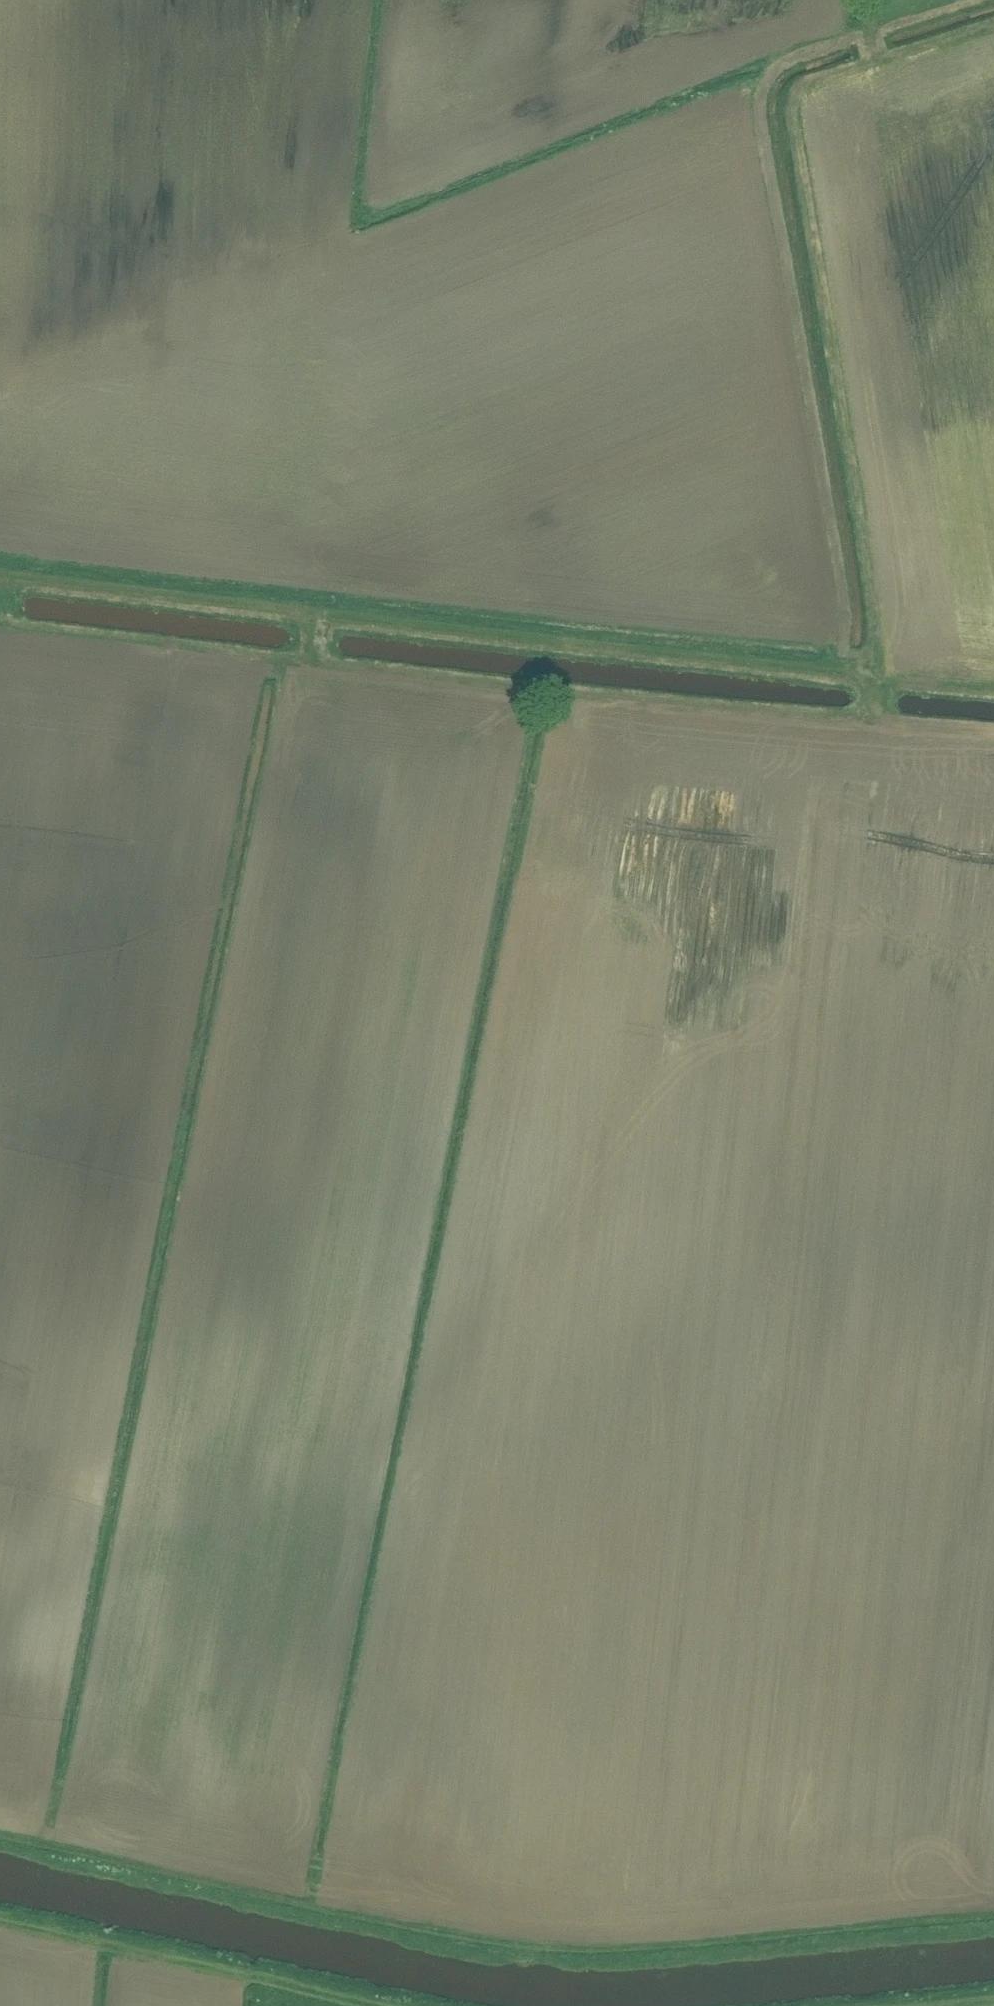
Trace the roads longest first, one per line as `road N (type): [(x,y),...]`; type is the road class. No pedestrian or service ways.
road 1 (track): [(0,577),(852,672),(891,730),(993,739)]

